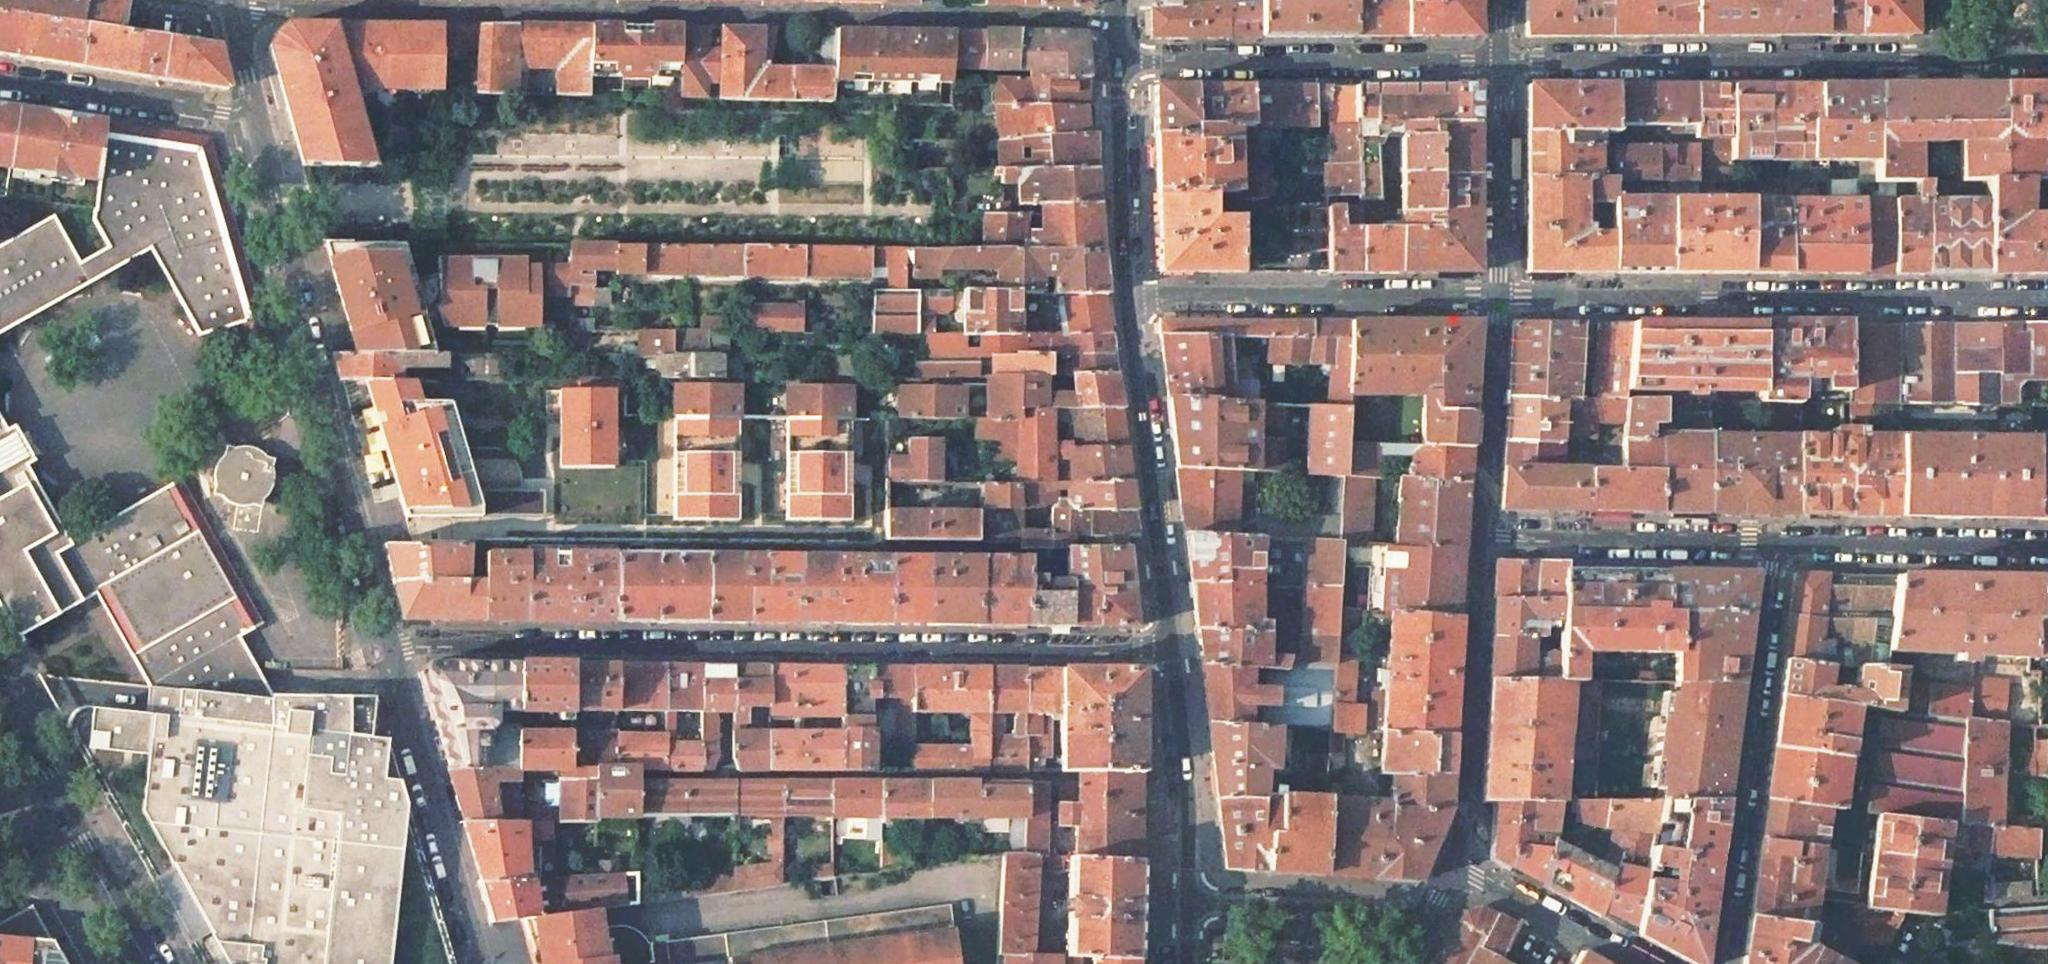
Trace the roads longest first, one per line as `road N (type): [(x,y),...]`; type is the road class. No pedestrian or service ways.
road 1 (residential): [(234,11),(1120,20)]
road 2 (residential): [(1171,647),(390,650)]
road 3 (residential): [(2047,550),(1778,546),(1719,963)]
road 4 (residential): [(2047,298),(1499,295)]
road 5 (residential): [(390,650),(263,143)]
road 6 (residential): [(1505,60),(1941,59)]
road 7 (residential): [(1119,63),(1505,60)]
road 8 (residential): [(1499,295),(1127,299)]
road 9 (tertiary): [(1127,299),(1171,647)]
road 10 (residential): [(483,963),(390,650)]
road 11 (residential): [(1424,916),(1451,873),(1467,873),(1637,963)]
road 12 (tertiary): [(1171,647),(1189,808),(1188,902)]
road 13 (residential): [(1424,916),(1188,902)]
road 14 (tertiary): [(1119,63),(1127,299)]
road 15 (residential): [(1499,295),(1505,60)]
road 16 (residential): [(0,81),(229,113)]
road 17 (secondary): [(67,823),(147,963)]
road 18 (secondary): [(0,703),(67,823)]

